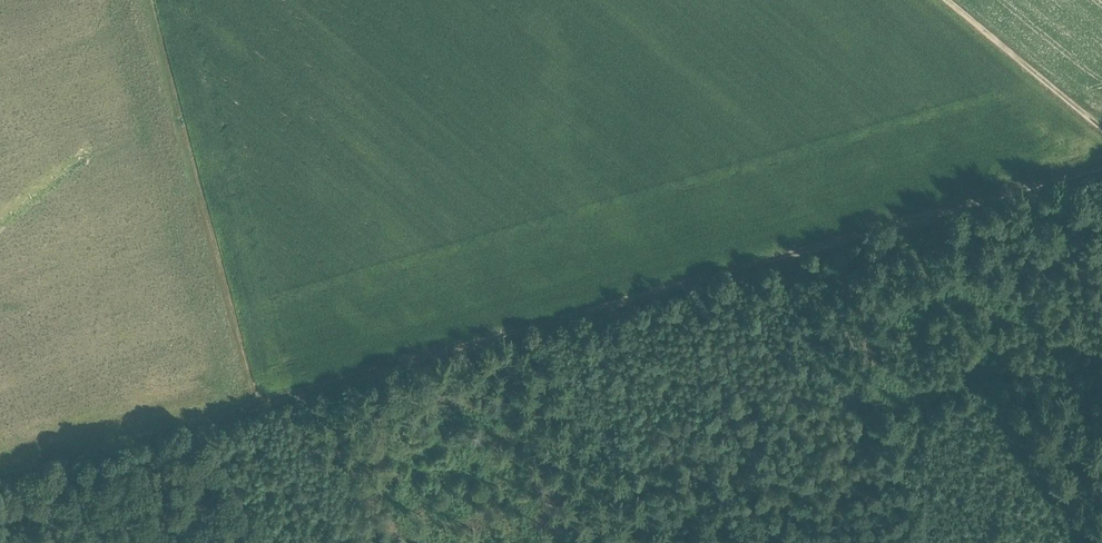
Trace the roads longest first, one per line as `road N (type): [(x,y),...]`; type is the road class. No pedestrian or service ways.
road 1 (track): [(0,481),(1101,165)]
road 2 (track): [(150,0),(256,409)]
road 3 (track): [(949,0),(1101,128)]

